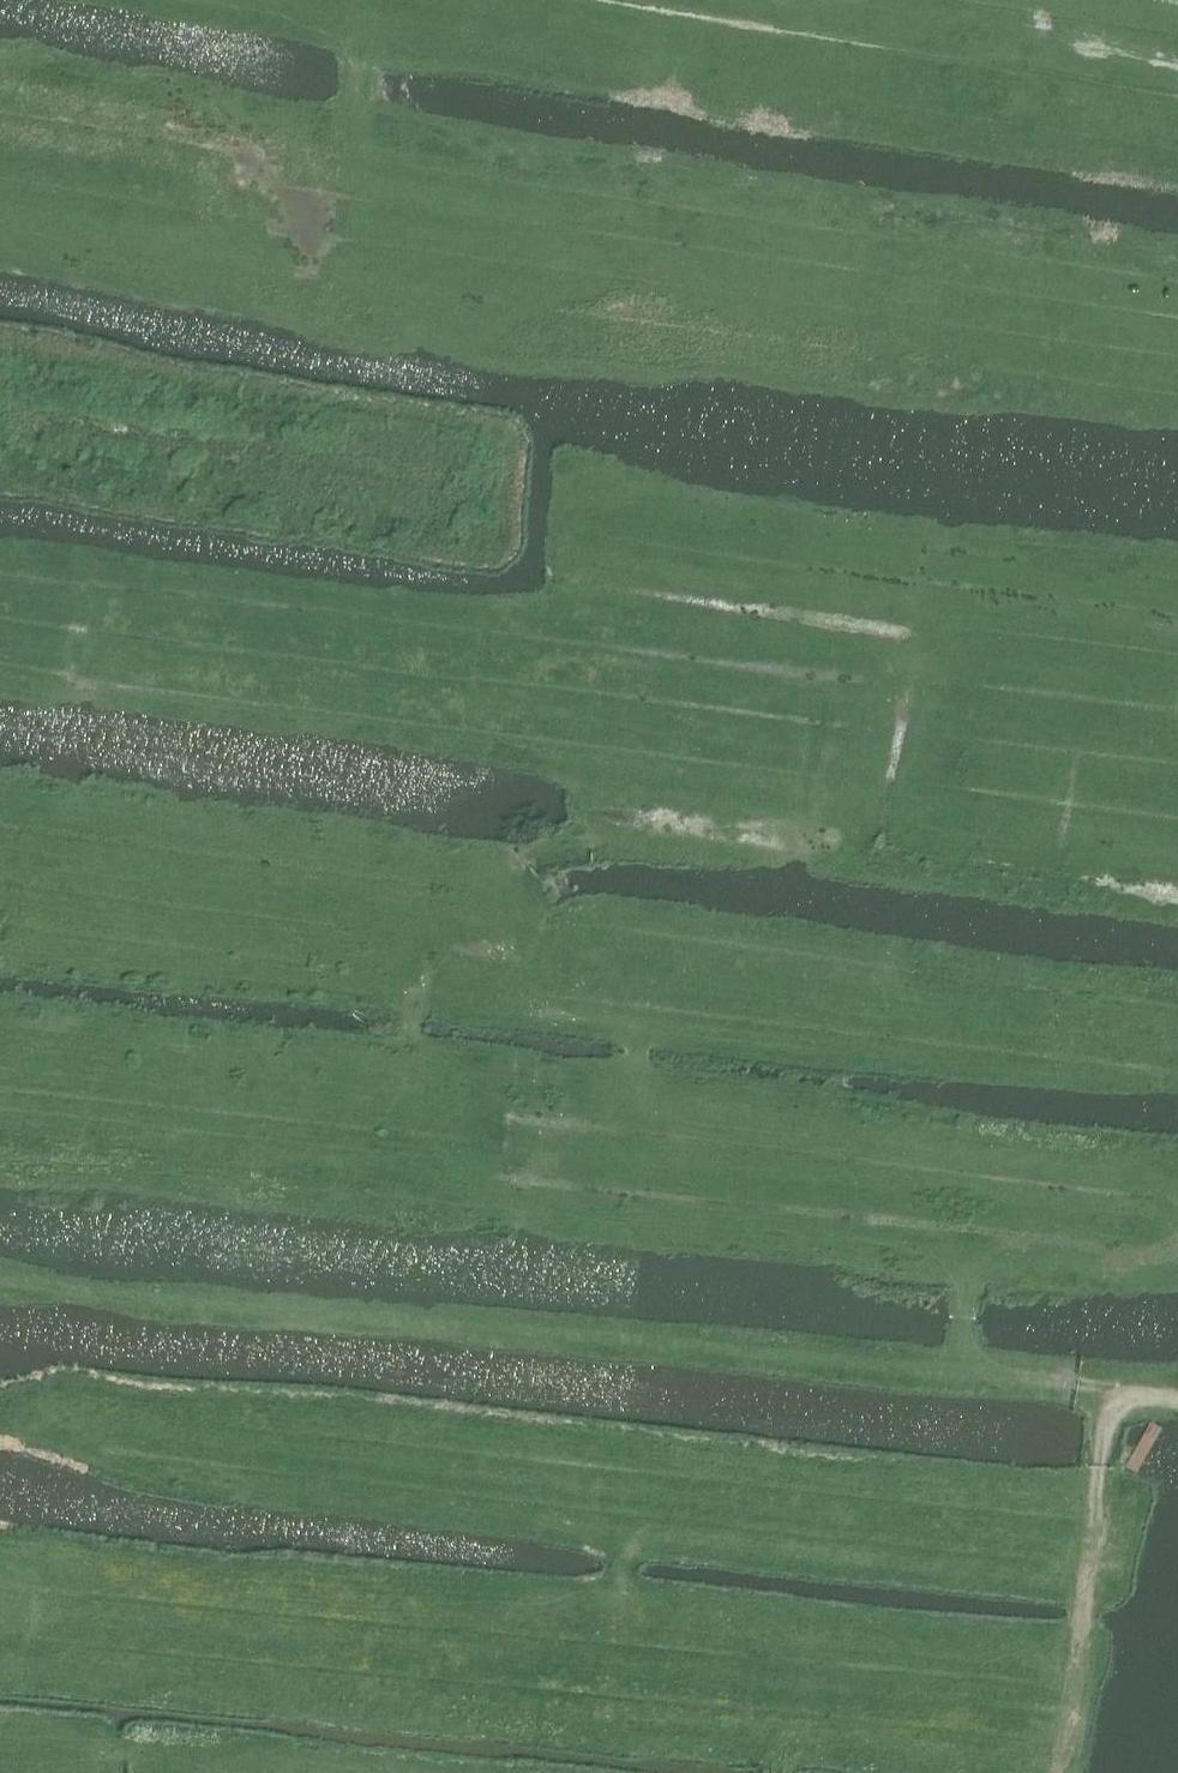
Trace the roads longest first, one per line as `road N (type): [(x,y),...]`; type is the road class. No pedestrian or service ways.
road 1 (track): [(1141,1398),(1112,1418),(1102,1448),(1054,1772)]

